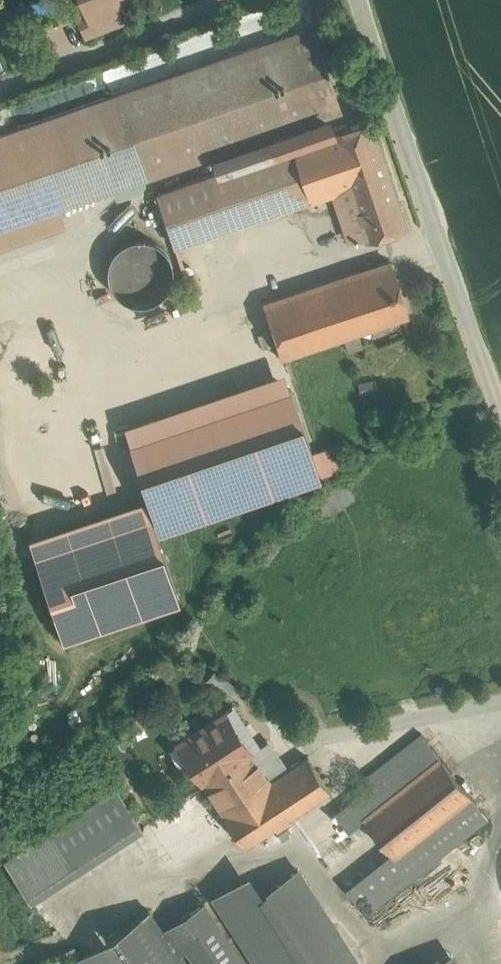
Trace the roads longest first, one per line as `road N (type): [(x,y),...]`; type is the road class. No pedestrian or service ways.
road 1 (unclassified): [(500,413),(357,0)]
road 2 (track): [(222,0),(0,86)]

